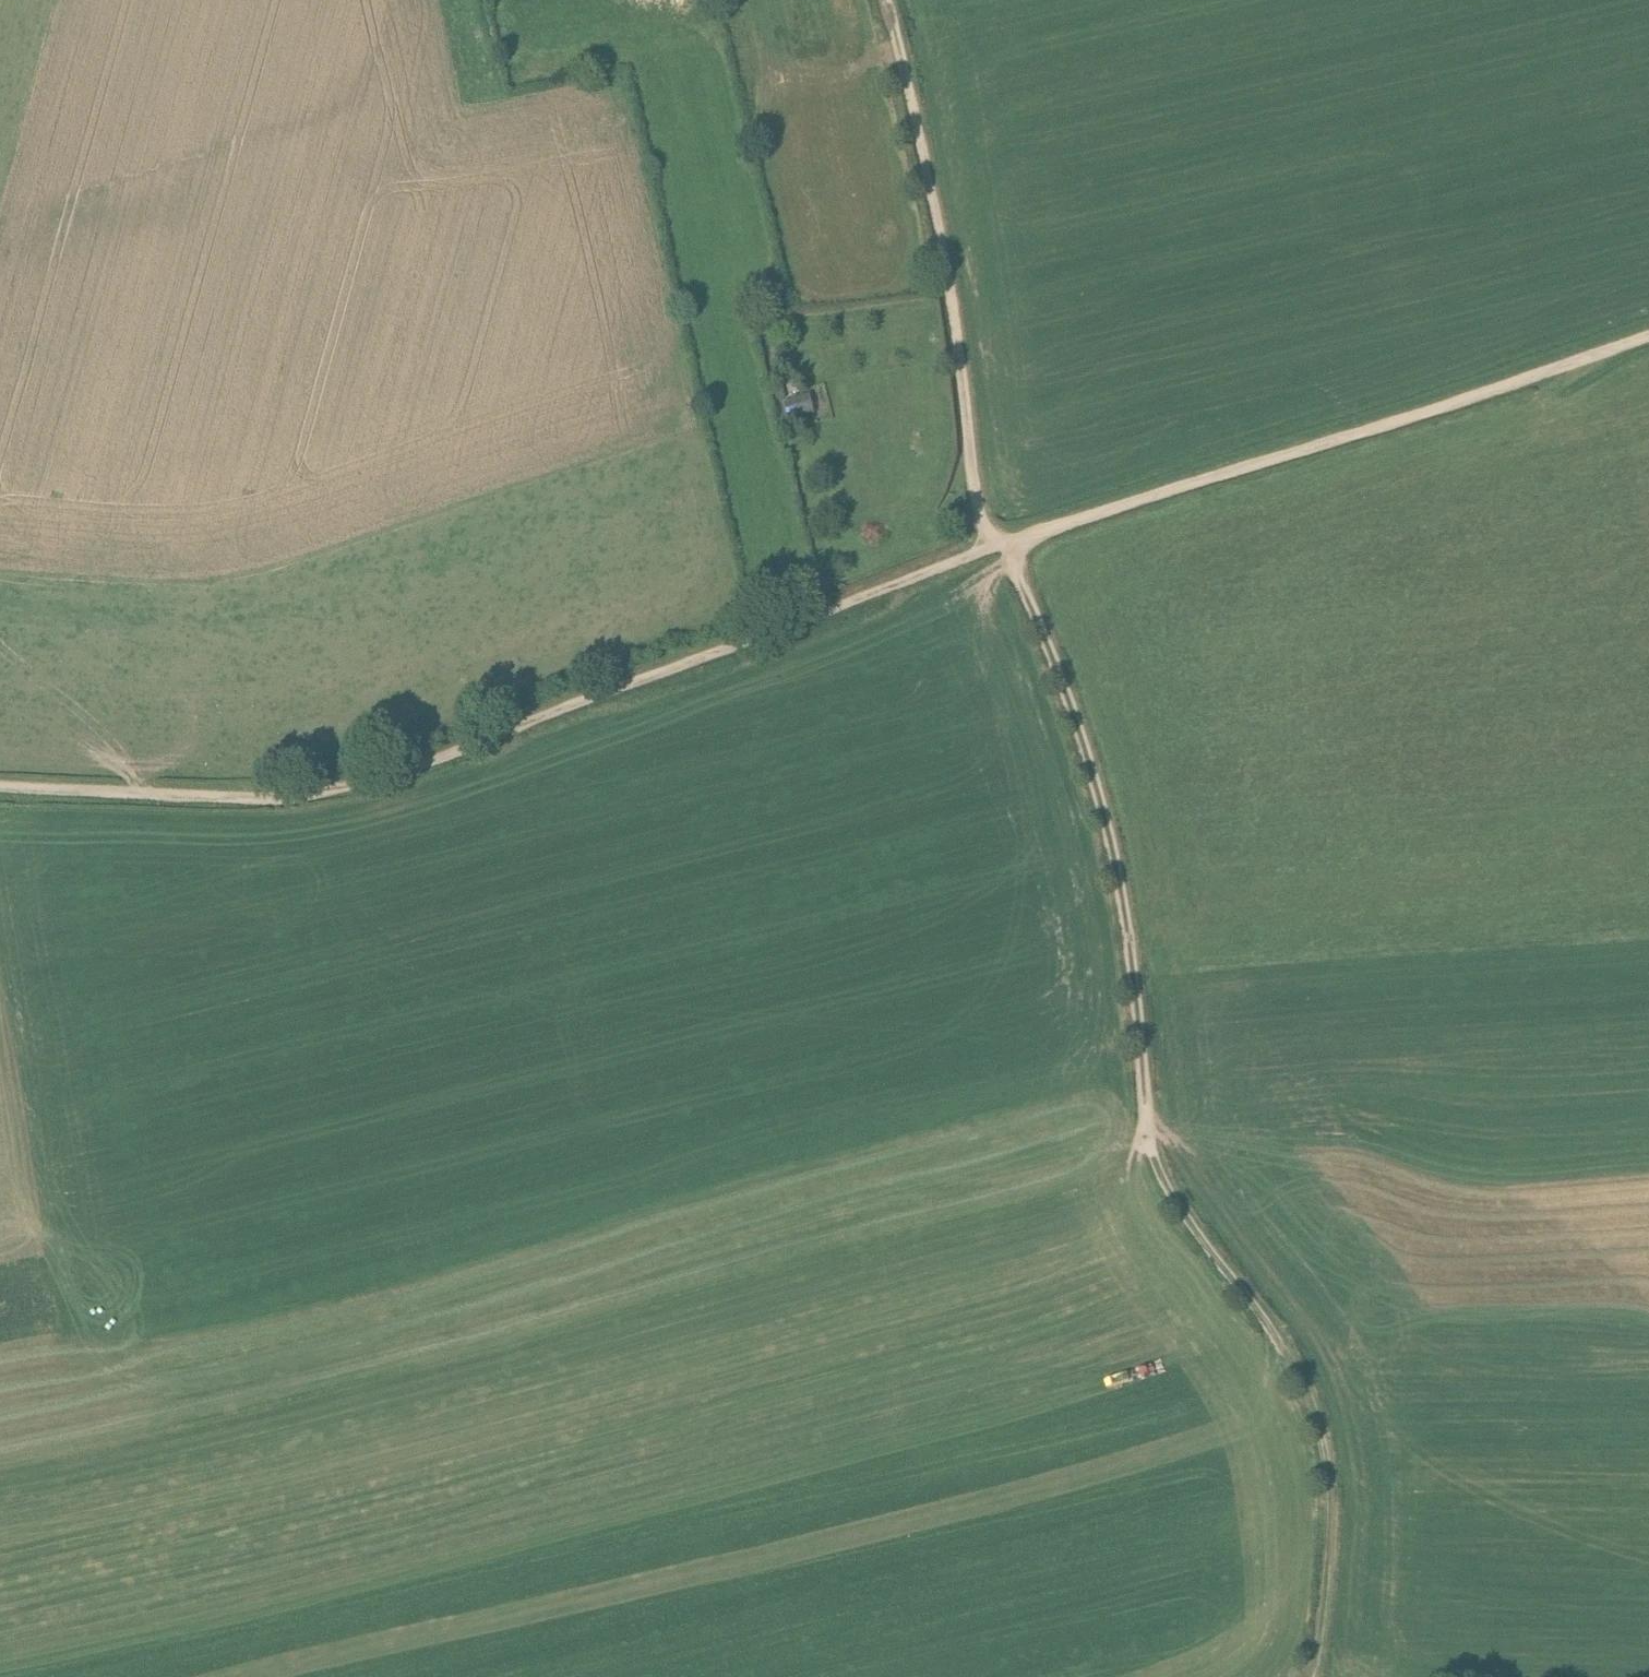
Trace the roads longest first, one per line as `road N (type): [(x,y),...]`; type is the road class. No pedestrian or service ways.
road 1 (track): [(1313,1676),(1329,1528),(1315,1412),(1286,1352),(1193,1229),(1157,1167),(1110,842),(1063,684),(1004,544)]
road 2 (track): [(994,547),(452,752),(326,790),(270,799),(0,787)]
road 3 (track): [(1648,334),(1004,544)]
road 4 (track): [(994,547),(973,476),(948,277),(885,0)]

